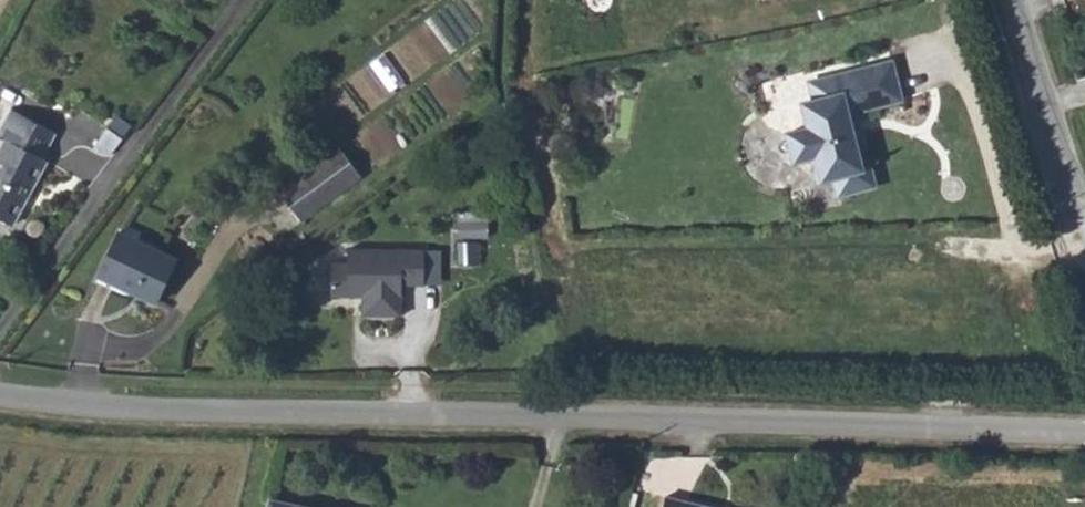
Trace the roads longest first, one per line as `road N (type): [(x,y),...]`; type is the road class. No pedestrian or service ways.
road 1 (residential): [(0,397),(129,412),(1084,435)]
road 2 (residential): [(0,334),(252,0)]
road 3 (unclassified): [(1014,0),(1084,221)]

